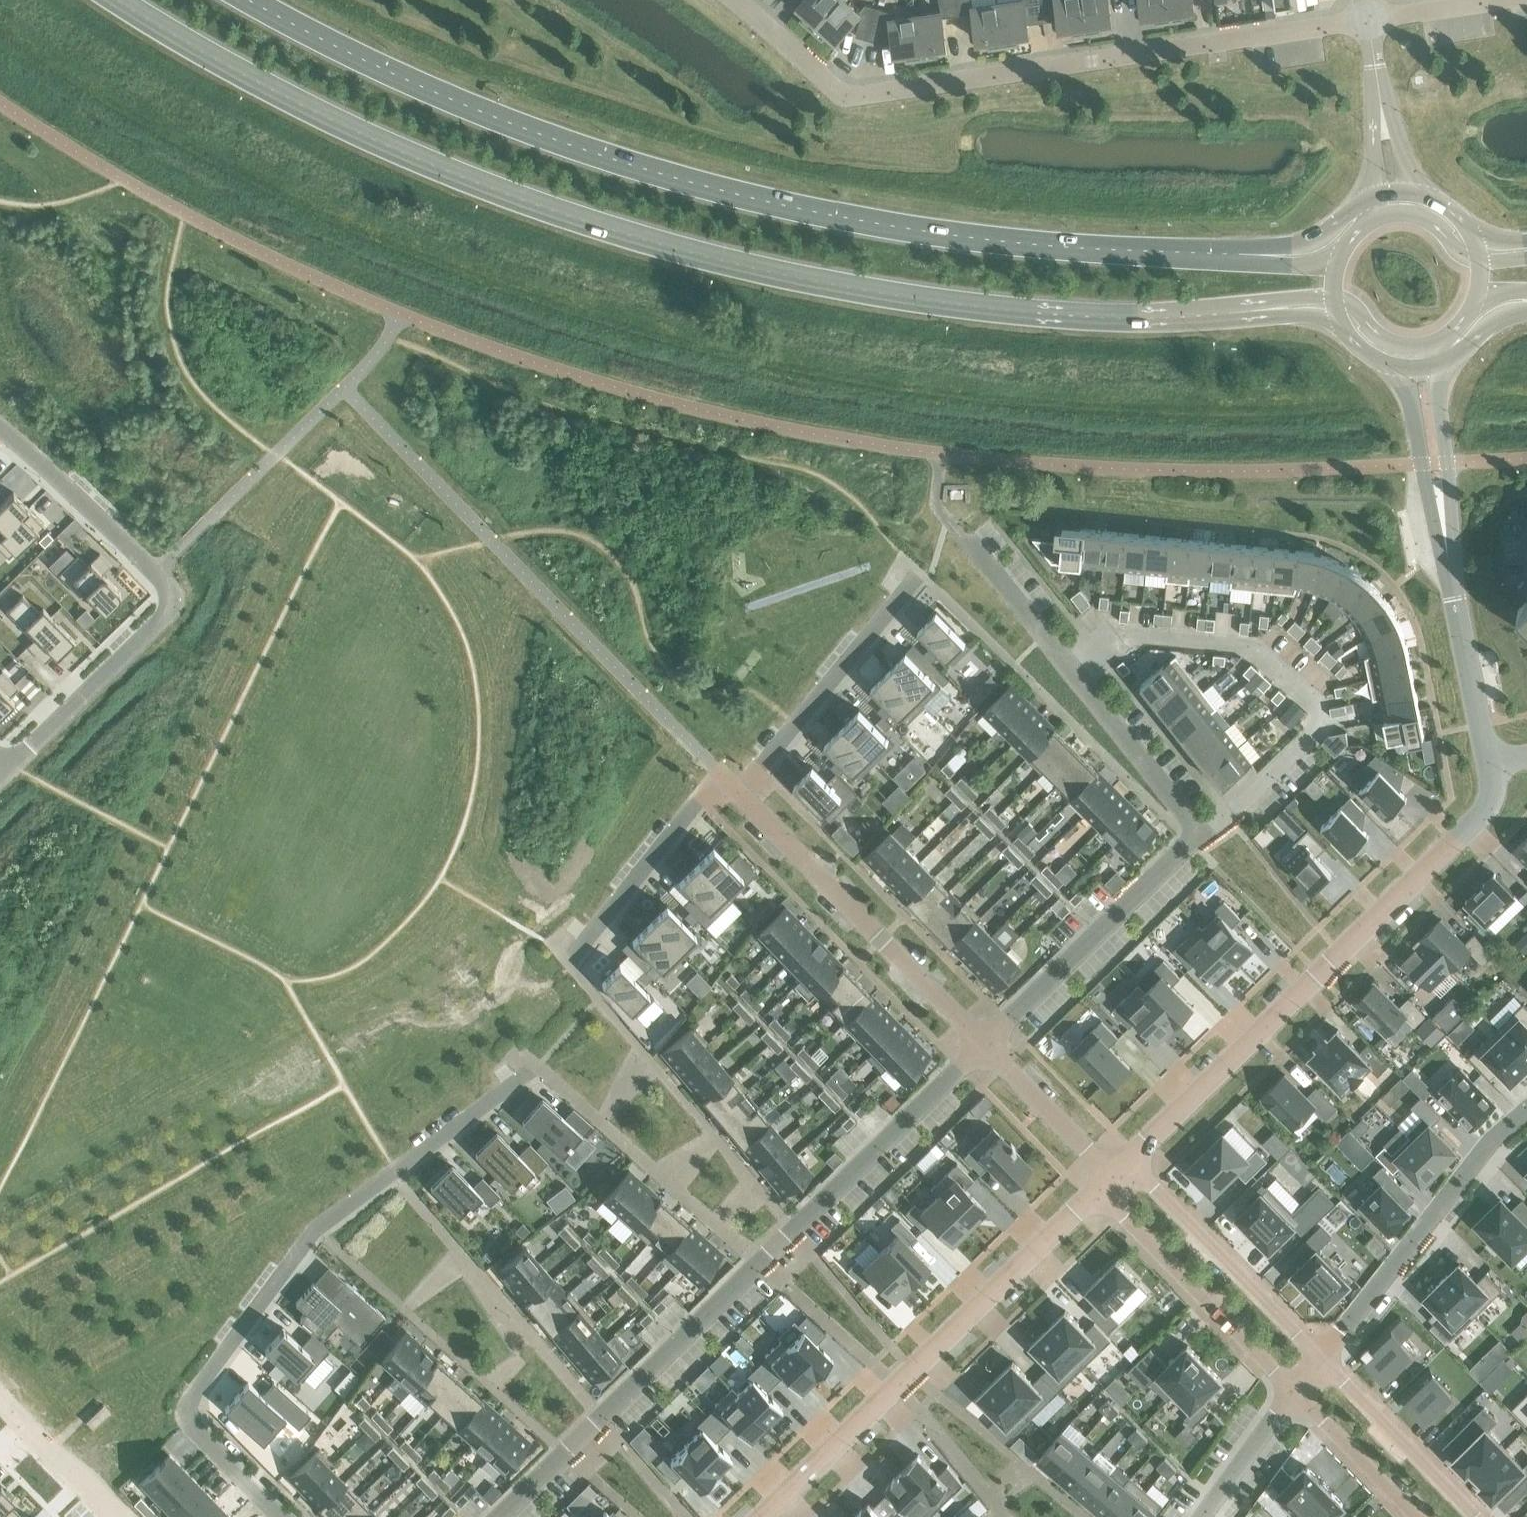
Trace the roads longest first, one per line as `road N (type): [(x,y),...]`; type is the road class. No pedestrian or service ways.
road 1 (secondary): [(117,0),(311,109),(436,164),(665,245),(852,288),(1012,312),(1145,318),(1231,311)]
road 2 (secondary): [(1226,255),(957,235),(721,191),(572,148),(465,105),(254,0)]
road 3 (residential): [(961,536),(1196,836),(980,1046)]
road 4 (residential): [(980,1046),(495,1516)]
road 5 (residential): [(1368,18),(868,92),(818,77),(732,0)]
road 6 (residential): [(536,1068),(316,1231),(191,1400),(194,1428),(278,1516)]
road 7 (residential): [(1489,761),(1487,805),(1117,1176)]
road 8 (residential): [(1117,1176),(762,1516)]
road 9 (residential): [(738,796),(980,1046)]
road 10 (residential): [(1321,1360),(1499,1136),(1526,1112)]
road 11 (residential): [(1117,1176),(1124,1219),(1292,1392)]
road 12 (residential): [(916,578),(738,796)]
road 13 (residential): [(1321,1360),(1152,1186),(1117,1176)]
road 14 (residential): [(738,796),(705,792),(567,962)]
road 15 (residential): [(0,428),(156,572),(170,597)]
road 16 (residential): [(9,764),(166,613),(170,597)]
road 17 (residential): [(1399,366),(1451,583)]
road 18 (residential): [(1451,583),(1443,363)]
road 19 (residential): [(1472,1516),(1321,1360)]
road 20 (residential): [(980,1046),(1117,1176)]
road 21 (residential): [(1451,583),(1489,761)]
road 22 (residential): [(1292,1392),(1414,1516)]
road 23 (residential): [(0,1401),(118,1516)]
road 24 (secondary): [(1371,197),(1317,239),(1226,255)]
road 25 (residential): [(1201,1516),(1292,1392)]
road 26 (secondary): [(1332,297),(1354,306),(1391,344),(1420,348),(1447,338)]
road 27 (secondary): [(1480,263),(1456,251),(1424,218),(1389,213),(1367,222)]
road 28 (residential): [(1368,18),(1487,0)]

